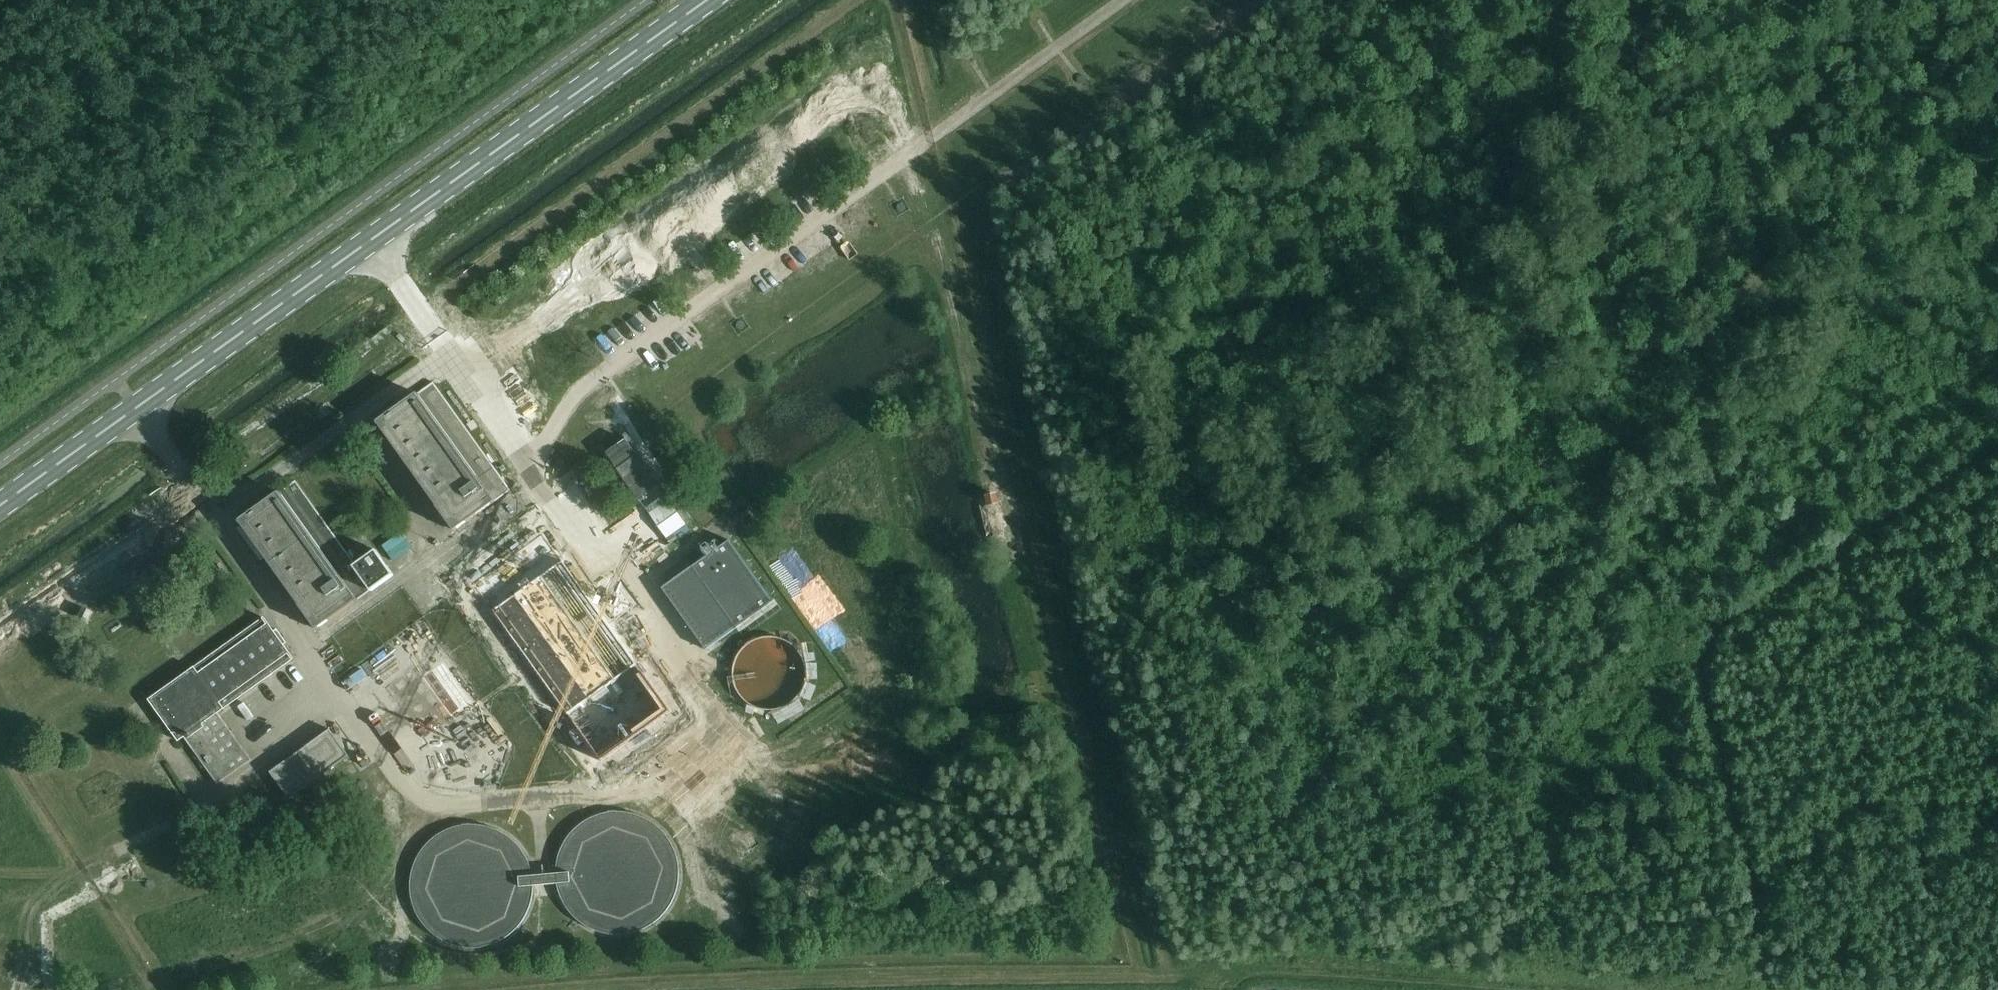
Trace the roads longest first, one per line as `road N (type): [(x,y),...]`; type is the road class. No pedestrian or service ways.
road 1 (primary): [(0,509),(714,0)]

